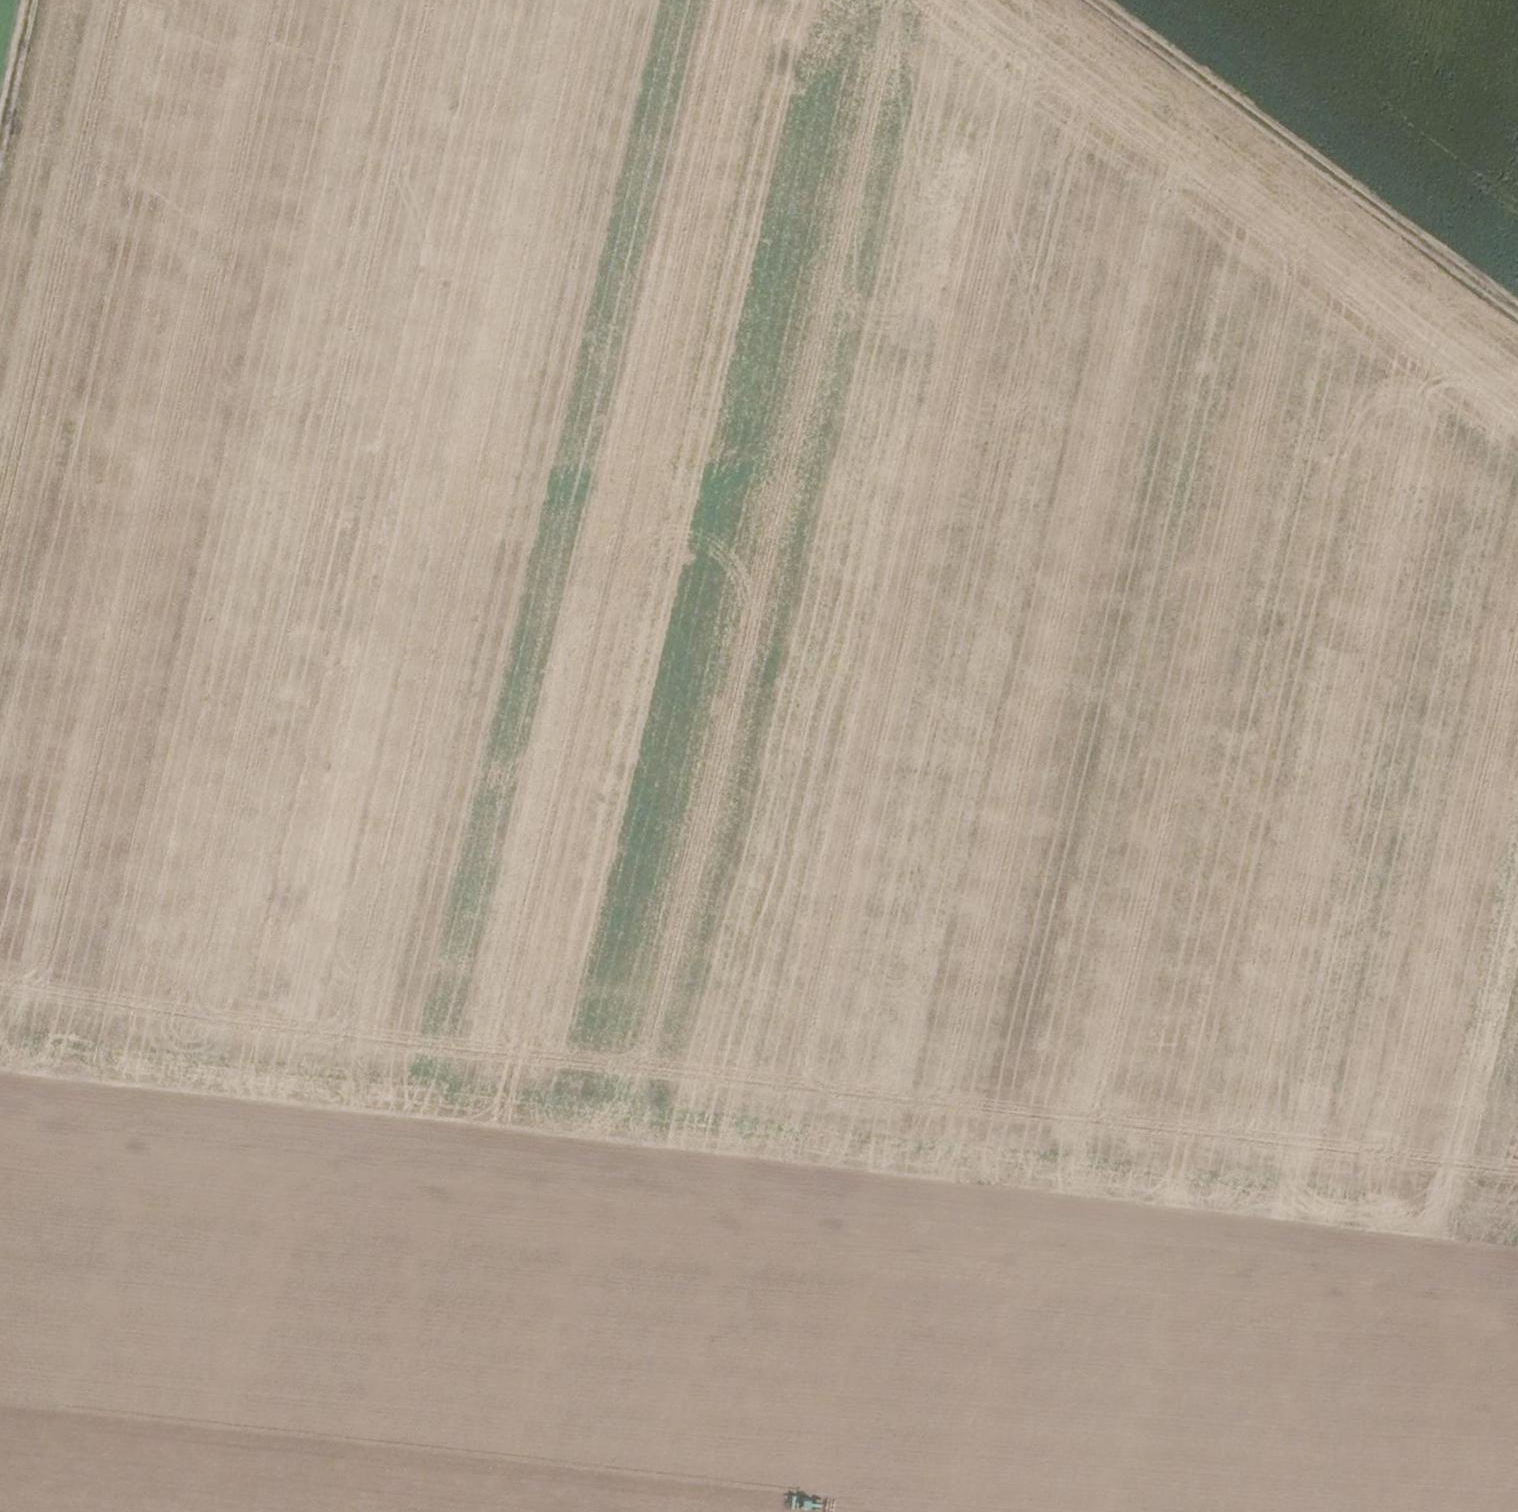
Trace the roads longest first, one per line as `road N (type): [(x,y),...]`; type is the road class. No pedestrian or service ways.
road 1 (track): [(1098,0),(1517,313)]
road 2 (track): [(34,0),(0,151)]

